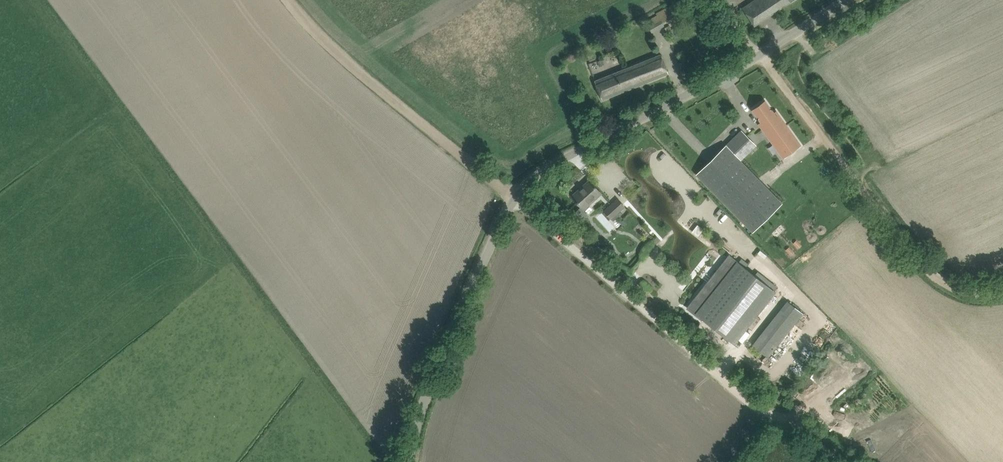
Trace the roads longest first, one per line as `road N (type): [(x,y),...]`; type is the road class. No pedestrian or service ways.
road 1 (track): [(838,461),(411,114),(291,0)]
road 2 (unclassified): [(410,461),(431,385),(515,199),(541,173),(760,55)]
road 3 (track): [(854,177),(939,276),(968,291),(1002,291)]
road 4 (track): [(760,55),(854,177)]

